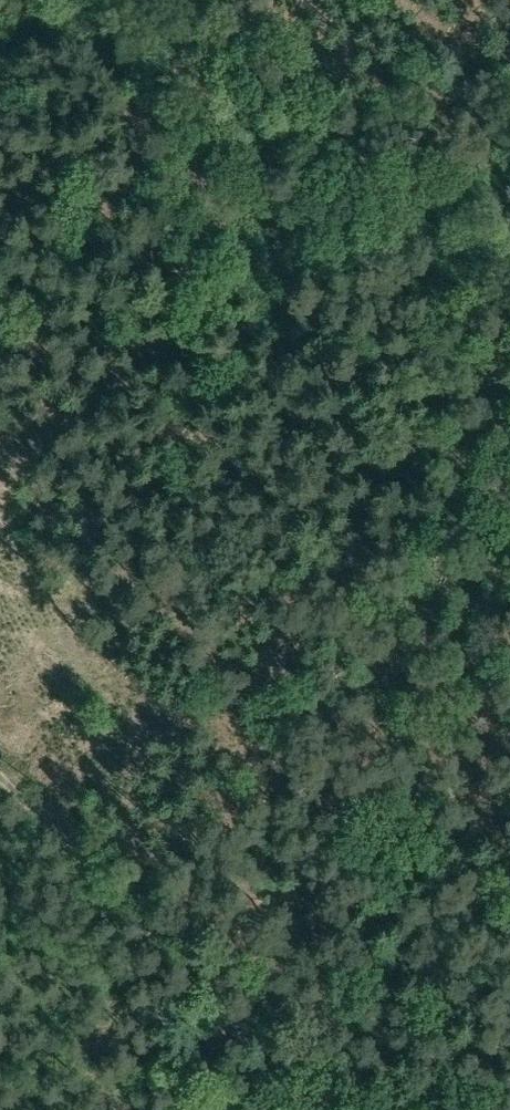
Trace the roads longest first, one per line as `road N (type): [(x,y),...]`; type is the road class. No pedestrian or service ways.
road 1 (track): [(0,767),(342,1109)]

